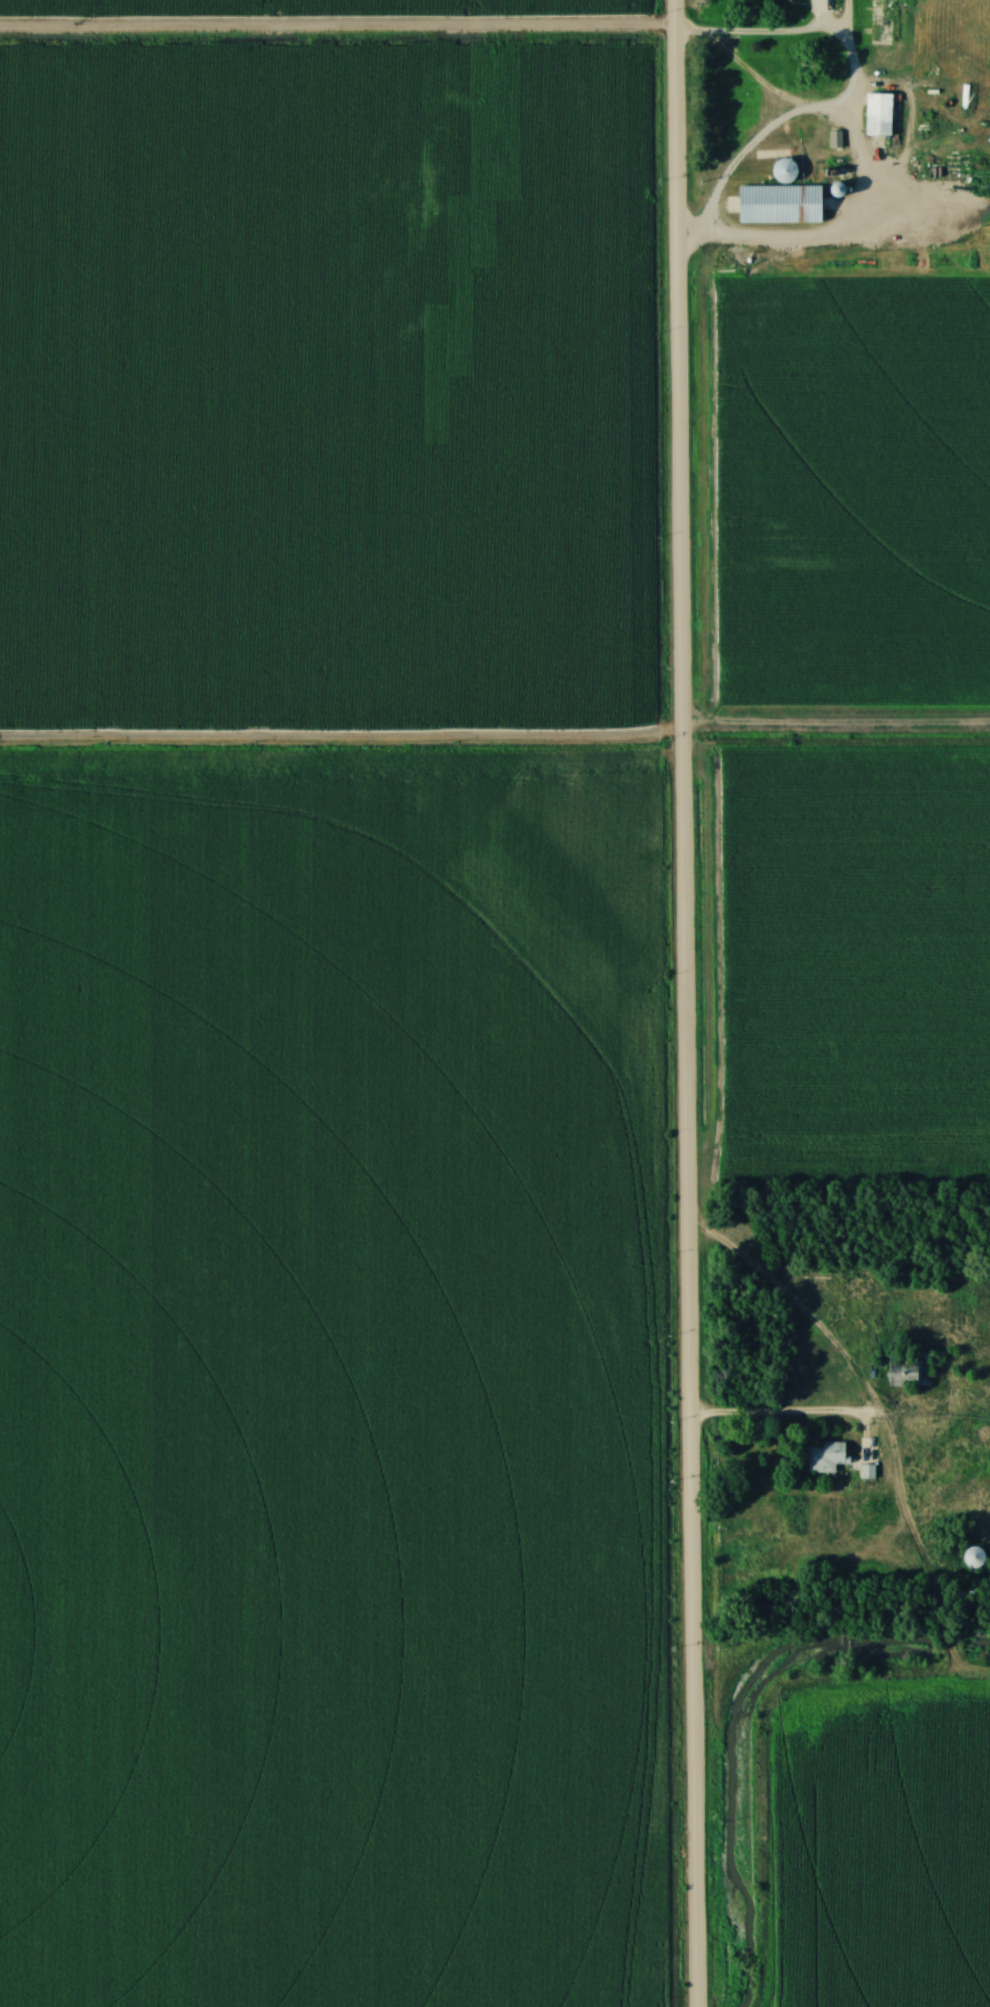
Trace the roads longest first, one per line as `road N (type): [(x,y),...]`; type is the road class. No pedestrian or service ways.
road 1 (residential): [(695,2006),(673,0)]
road 2 (track): [(989,1674),(970,1670),(944,1630),(895,1485),(891,1416),(868,1416)]

